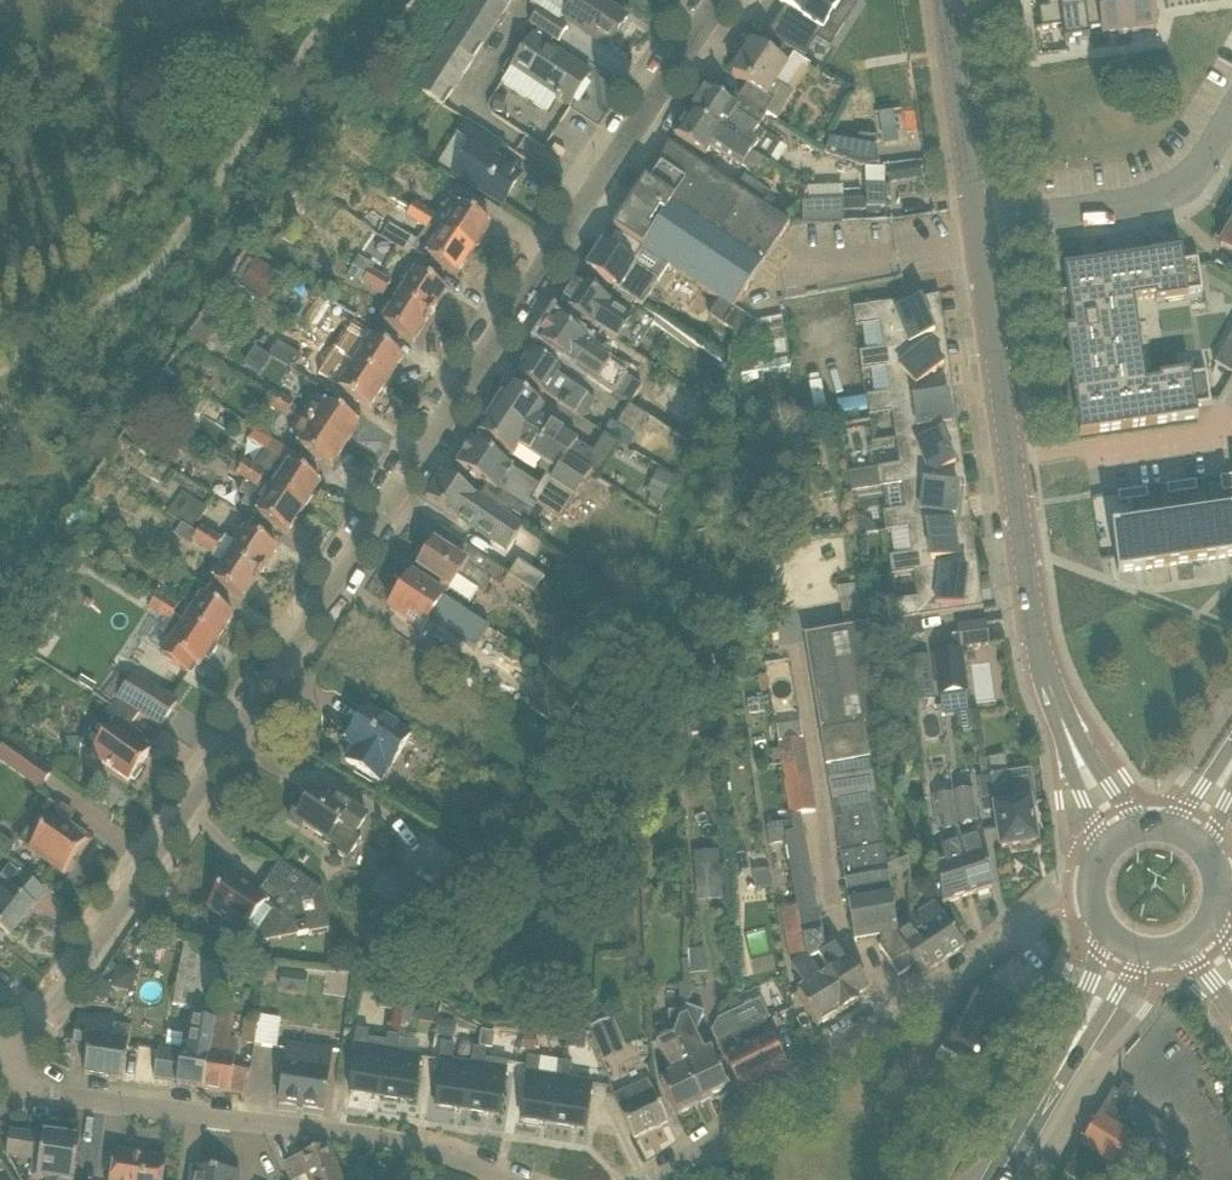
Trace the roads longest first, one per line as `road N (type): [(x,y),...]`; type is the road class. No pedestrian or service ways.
road 1 (unclassified): [(0,1044),(155,868),(723,0)]
road 2 (residential): [(1122,835),(1070,741),(1027,601),(978,230)]
road 3 (unclassified): [(0,1097),(388,1138),(502,1179)]
road 4 (unclassified): [(653,1179),(1036,920)]
road 5 (residential): [(978,230),(1149,203),(1188,181),(1231,106)]
road 6 (secondary): [(995,1179),(1126,946)]
road 7 (residential): [(978,230),(946,0)]
road 8 (secondary): [(1122,835),(1099,859),(1091,892),(1101,924),(1126,946)]

